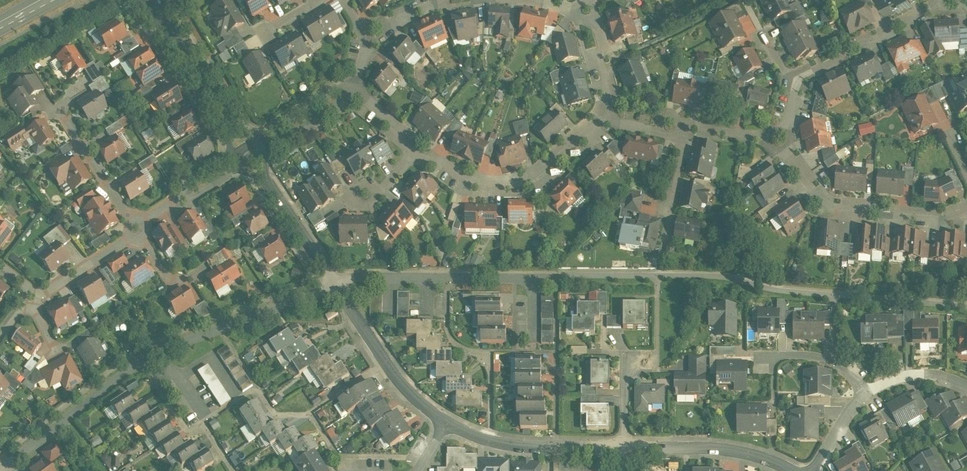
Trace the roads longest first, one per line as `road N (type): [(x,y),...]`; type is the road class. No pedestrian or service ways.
road 1 (residential): [(0,466),(157,353),(336,286)]
road 2 (residential): [(966,209),(877,216),(829,204),(782,141)]
road 3 (residential): [(602,118),(515,184),(459,174),(414,151)]
road 4 (residential): [(336,286),(529,279)]
road 5 (residential): [(627,451),(506,446),(445,425)]
road 6 (residential): [(249,154),(150,0)]
road 7 (residential): [(445,425),(397,378),(336,286)]
road 8 (residential): [(947,4),(796,81)]
road 9 (residential): [(794,470),(720,453),(627,451)]
road 10 (residential): [(336,286),(249,154)]
road 11 (residential): [(137,232),(58,108)]
road 12 (residential): [(249,154),(137,232)]
road 13 (residential): [(355,87),(249,154)]
road 14 (residential): [(137,232),(33,301)]
road 15 (residential): [(866,394),(831,360),(758,356)]

